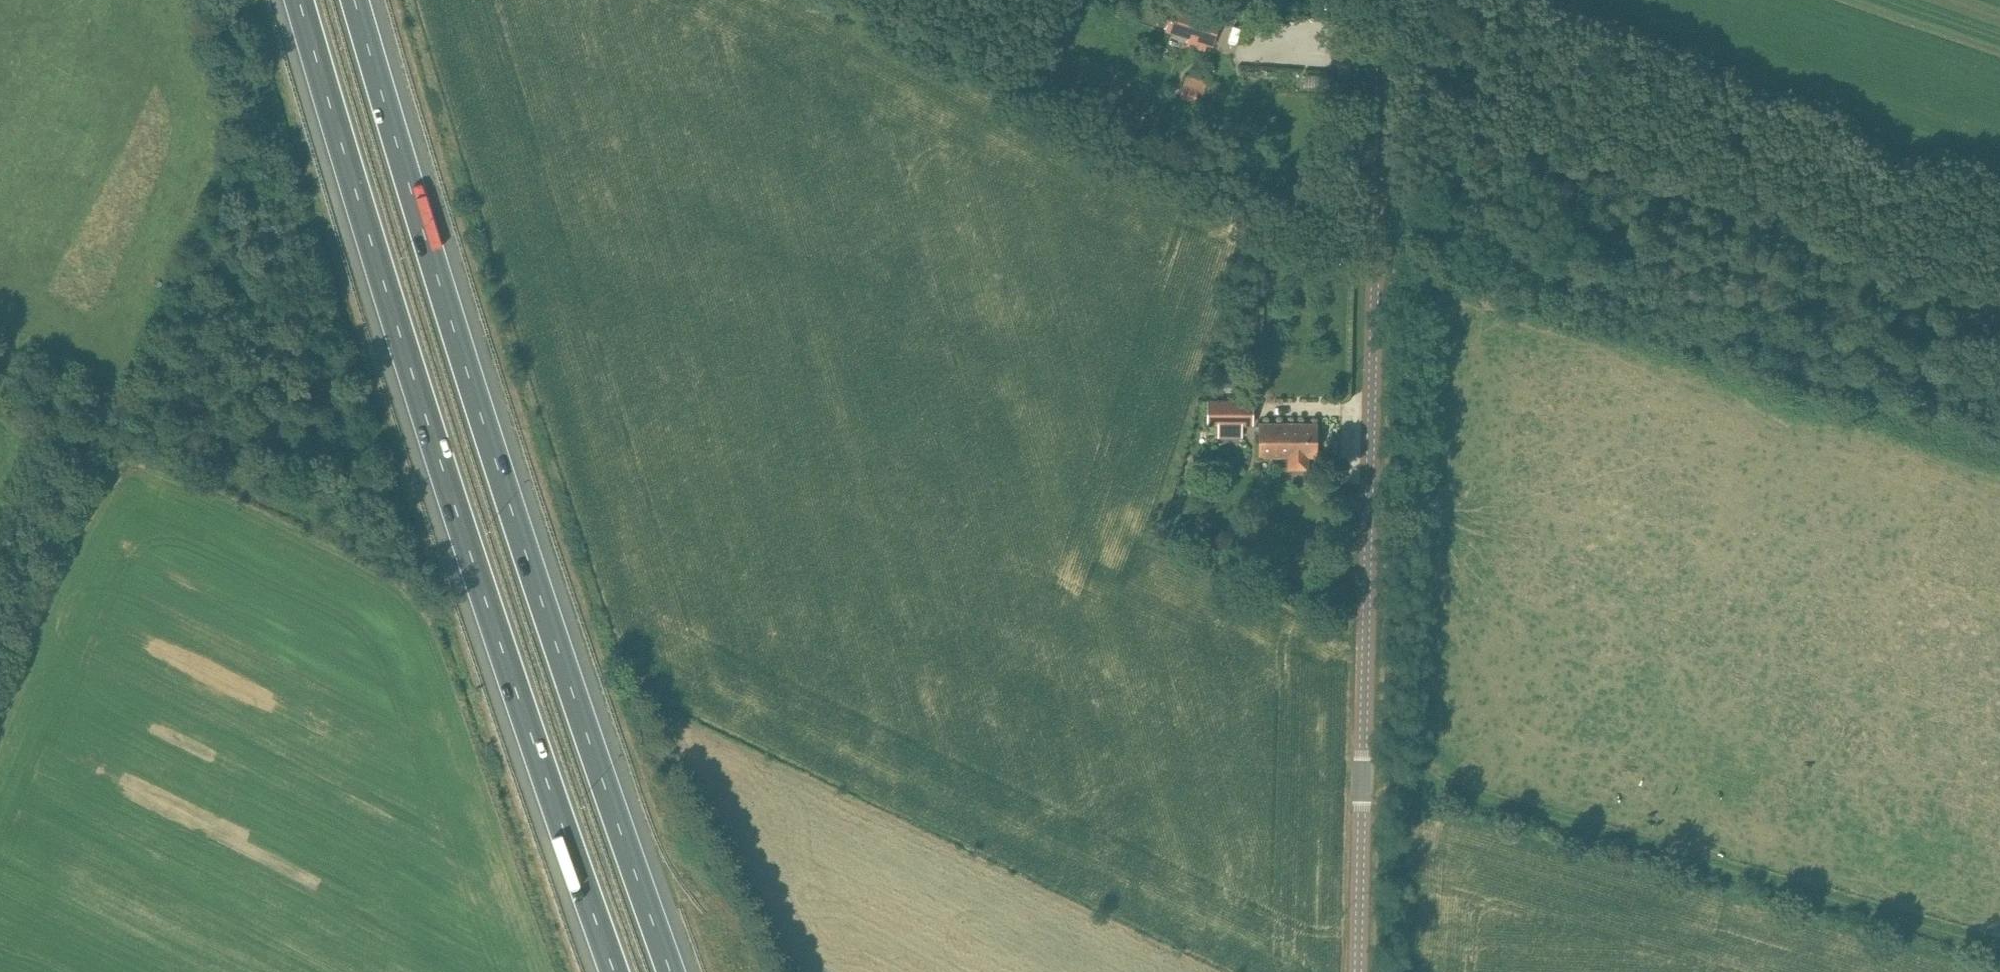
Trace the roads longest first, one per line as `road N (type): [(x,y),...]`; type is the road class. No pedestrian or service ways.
road 1 (motorway): [(304,0),(451,475),(622,971)]
road 2 (motorway): [(671,971),(489,461),(356,0)]
road 3 (unclassified): [(1360,971),(1387,0)]
road 4 (track): [(1999,958),(1364,776)]

